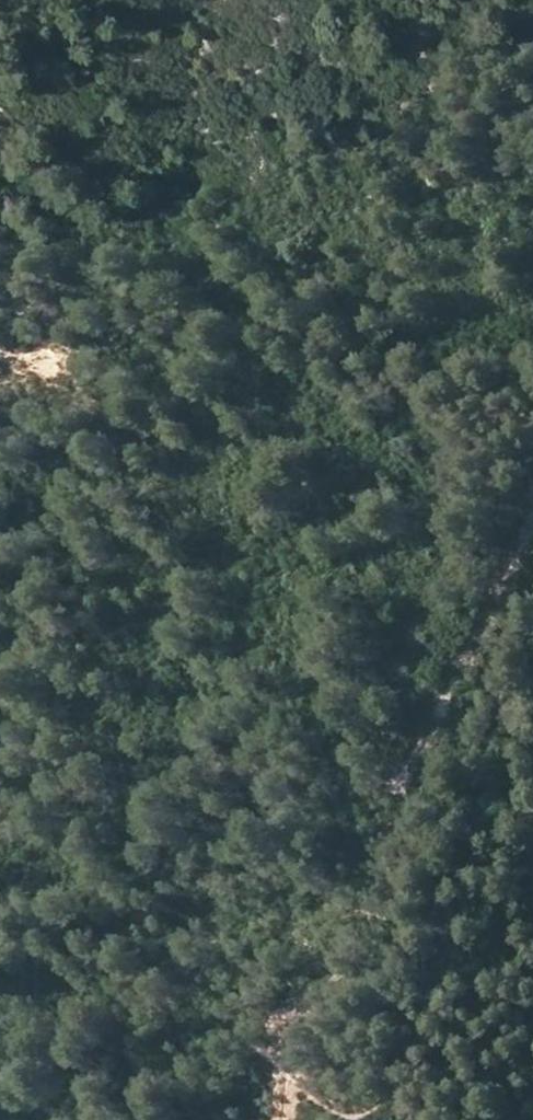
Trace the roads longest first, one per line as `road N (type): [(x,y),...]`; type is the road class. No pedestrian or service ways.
road 1 (track): [(532,676),(499,724),(473,877),(422,1034),(389,1097),(351,1115),(318,1100),(232,1026),(193,972),(159,962),(136,981),(133,1010),(144,1119)]

